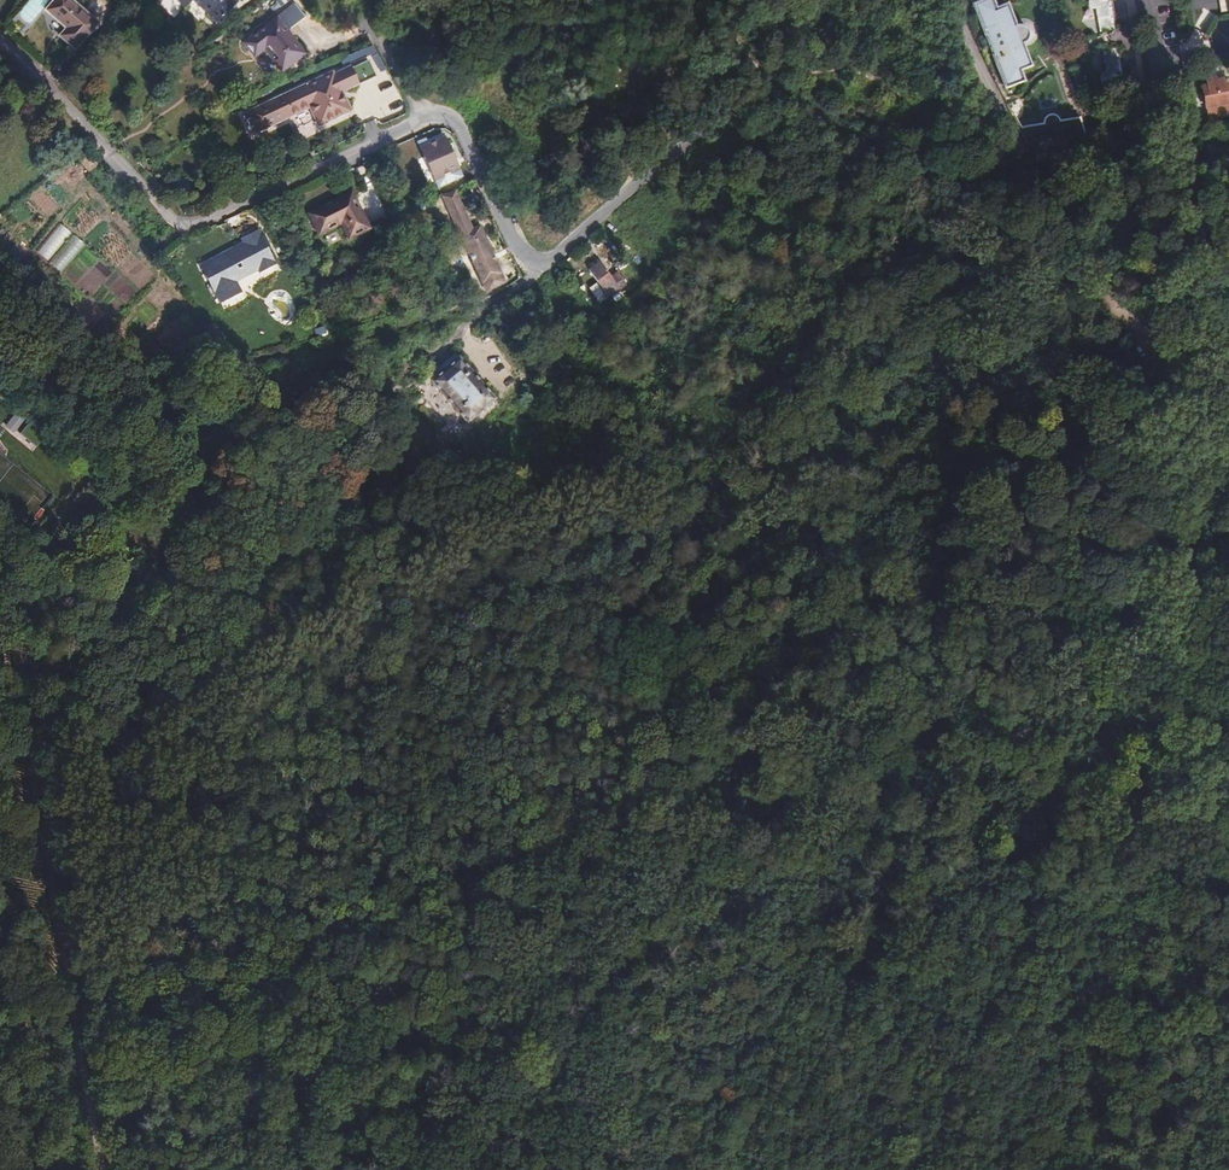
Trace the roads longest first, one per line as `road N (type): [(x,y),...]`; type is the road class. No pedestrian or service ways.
road 1 (track): [(71,998),(125,997),(208,958),(582,837),(683,611),(731,569),(770,505),(942,285)]
road 2 (unclassified): [(1041,1169),(1134,980),(1166,887),(1177,705),(1182,220),(1150,37)]
road 3 (unclassified): [(949,0),(1016,145),(945,181),(792,103),(742,98),(540,268)]
road 4 (track): [(104,1169),(0,576)]
road 5 (residential): [(421,120),(186,226),(0,34)]
road 6 (track): [(1180,402),(1016,145)]
road 7 (residential): [(540,268),(520,252),(461,133),(448,122),(421,120)]
road 8 (residential): [(421,120),(366,4)]

